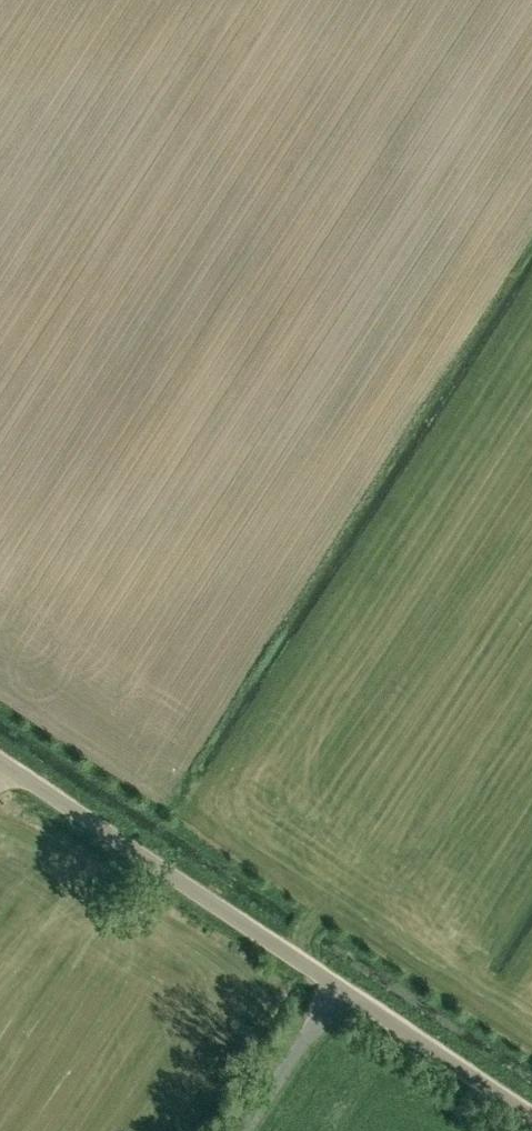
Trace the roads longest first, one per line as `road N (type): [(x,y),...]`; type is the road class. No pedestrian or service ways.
road 1 (unclassified): [(531,1119),(0,762)]

